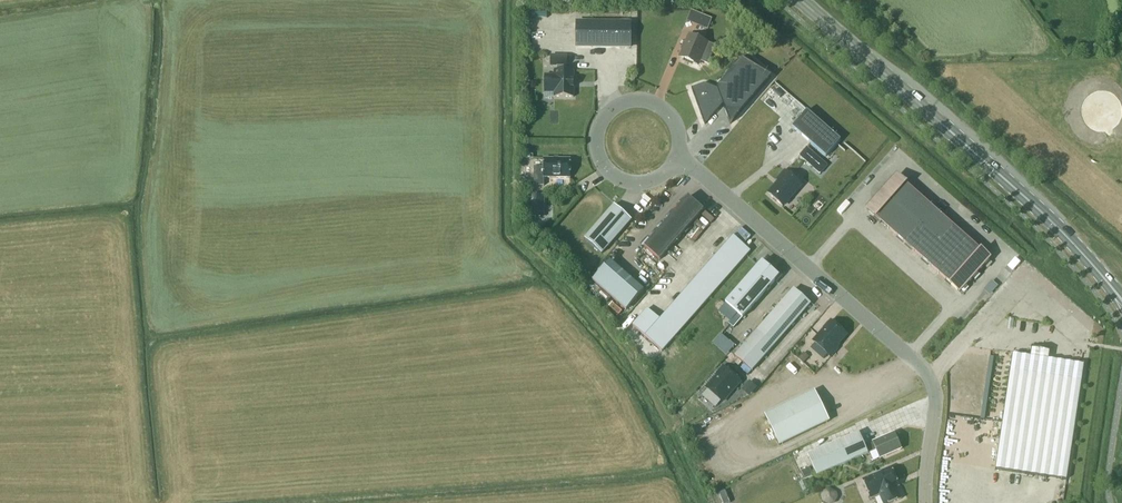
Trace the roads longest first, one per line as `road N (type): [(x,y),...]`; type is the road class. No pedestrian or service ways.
road 1 (unclassified): [(925,502),(936,396),(926,371),(676,158)]
road 2 (primary): [(1100,270),(802,0)]
road 3 (unclassified): [(656,103),(629,100),(612,108),(601,123),(598,150),(613,173),(639,182),(657,178),(676,158)]

